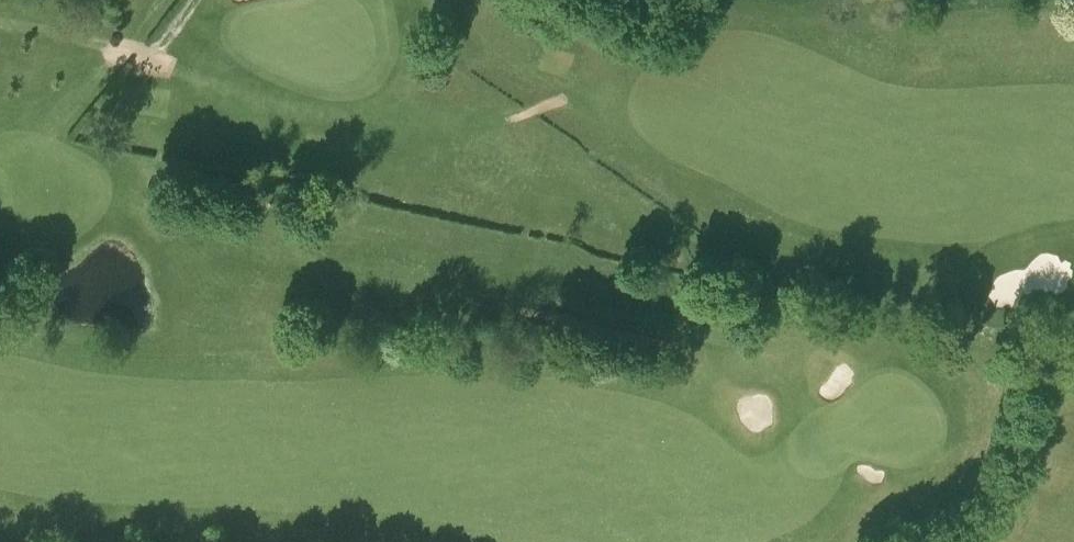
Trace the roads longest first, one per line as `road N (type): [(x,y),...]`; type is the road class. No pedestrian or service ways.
road 1 (unclassified): [(481,541),(256,517),(0,525)]

